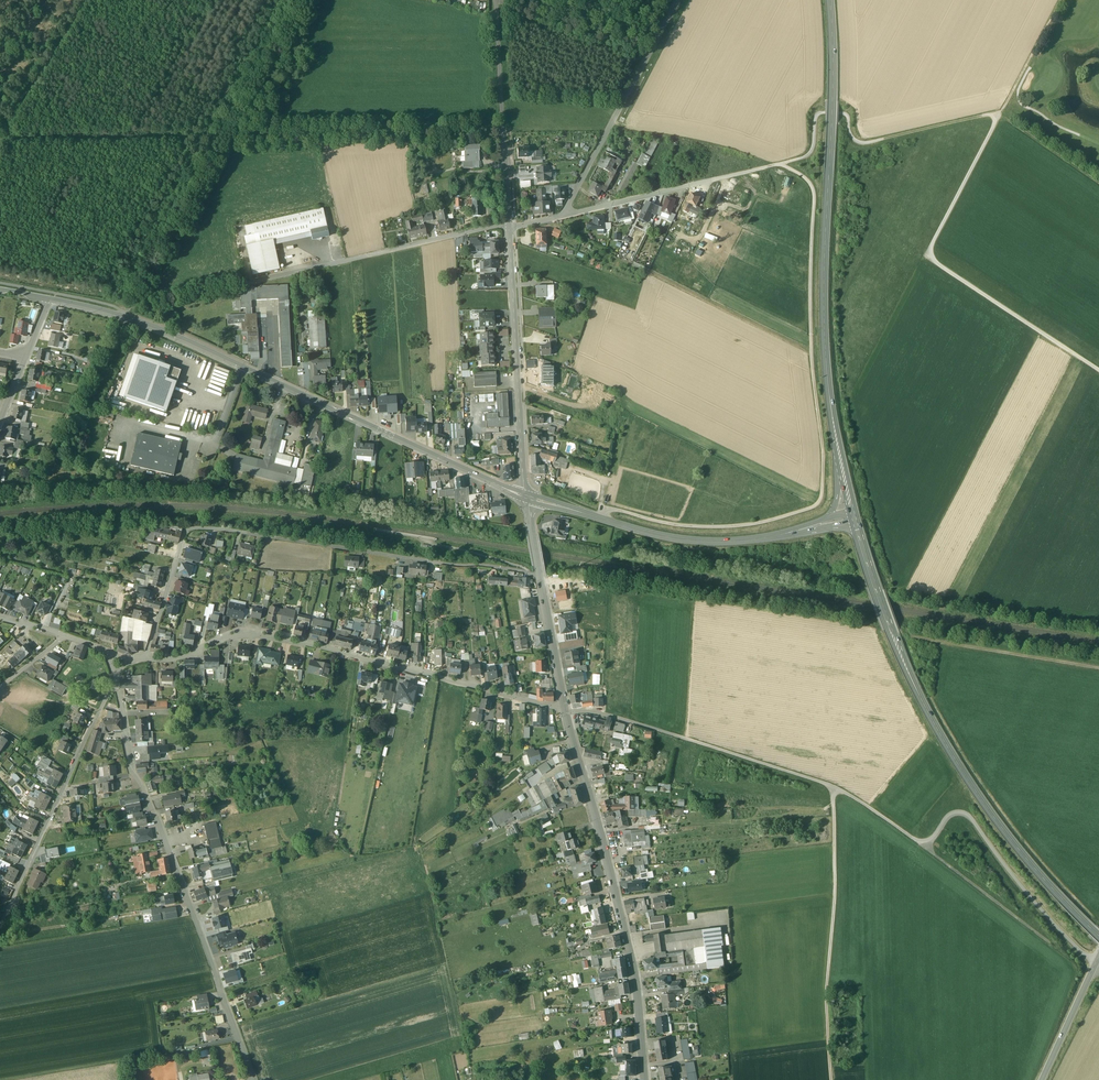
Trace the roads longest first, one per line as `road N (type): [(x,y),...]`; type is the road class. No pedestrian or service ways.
road 1 (tertiary): [(528,497),(169,332),(50,297)]
road 2 (residential): [(144,658),(190,529),(541,576)]
road 3 (track): [(811,355),(814,191),(779,165),(812,151),(817,115),(844,114),(853,139),(867,143),(1000,115)]
road 4 (primary): [(831,0),(824,300),(840,461)]
road 5 (residential): [(566,712),(263,635),(224,637),(174,659),(144,658)]
road 6 (residential): [(254,1079),(133,776),(116,685)]
road 7 (tertiary): [(644,1079),(632,957),(566,712)]
road 8 (primary): [(1098,937),(970,782),(889,628)]
road 9 (track): [(600,519),(616,509),(718,527),(818,502),(823,465),(811,355)]
road 10 (track): [(1000,115),(928,256),(1098,370)]
road 11 (track): [(918,842),(840,789),(647,727)]
road 12 (track): [(834,787),(832,1079)]
road 13 (track): [(556,218),(811,355)]
road 14 (track): [(1098,521),(850,375)]
road 15 (track): [(541,581),(563,578),(815,618)]
road 16 (residential): [(509,226),(779,165)]
road 17 (residential): [(528,497),(509,226)]
road 18 (residential): [(116,685),(0,926)]
road 19 (residential): [(254,284),(509,226)]
road 20 (track): [(1095,964),(965,814),(947,816),(918,842)]
road 21 (tertiary): [(773,537),(665,537),(528,497)]
road 22 (residential): [(509,226),(497,0)]
road 23 (track): [(1098,669),(912,638)]
road 24 (track): [(918,842),(1048,943)]
road 25 (tertiary): [(566,712),(541,576)]
road 26 (secondary): [(1098,956),(1040,1079)]
road 27 (track): [(130,317),(143,302),(203,281),(254,284)]
road 28 (track): [(1000,115),(1064,0)]
road 29 (track): [(1098,183),(1000,115)]

